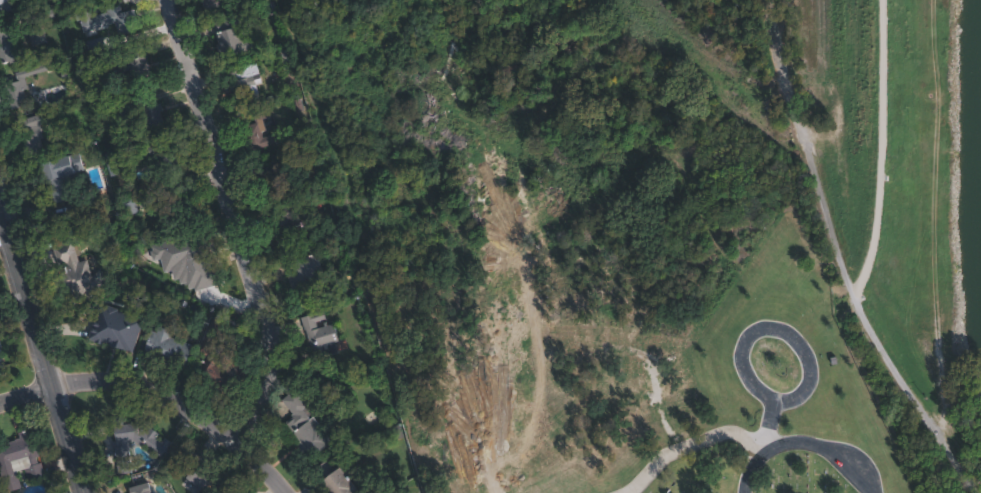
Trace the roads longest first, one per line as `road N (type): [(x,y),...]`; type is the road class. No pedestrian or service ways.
road 1 (residential): [(766,0),(841,272),(863,323),(976,492)]
road 2 (residential): [(283,492),(232,435),(262,393),(270,351),(171,0)]
road 3 (residential): [(80,492),(0,224)]
road 4 (residential): [(232,435),(162,386),(105,378),(0,403)]

